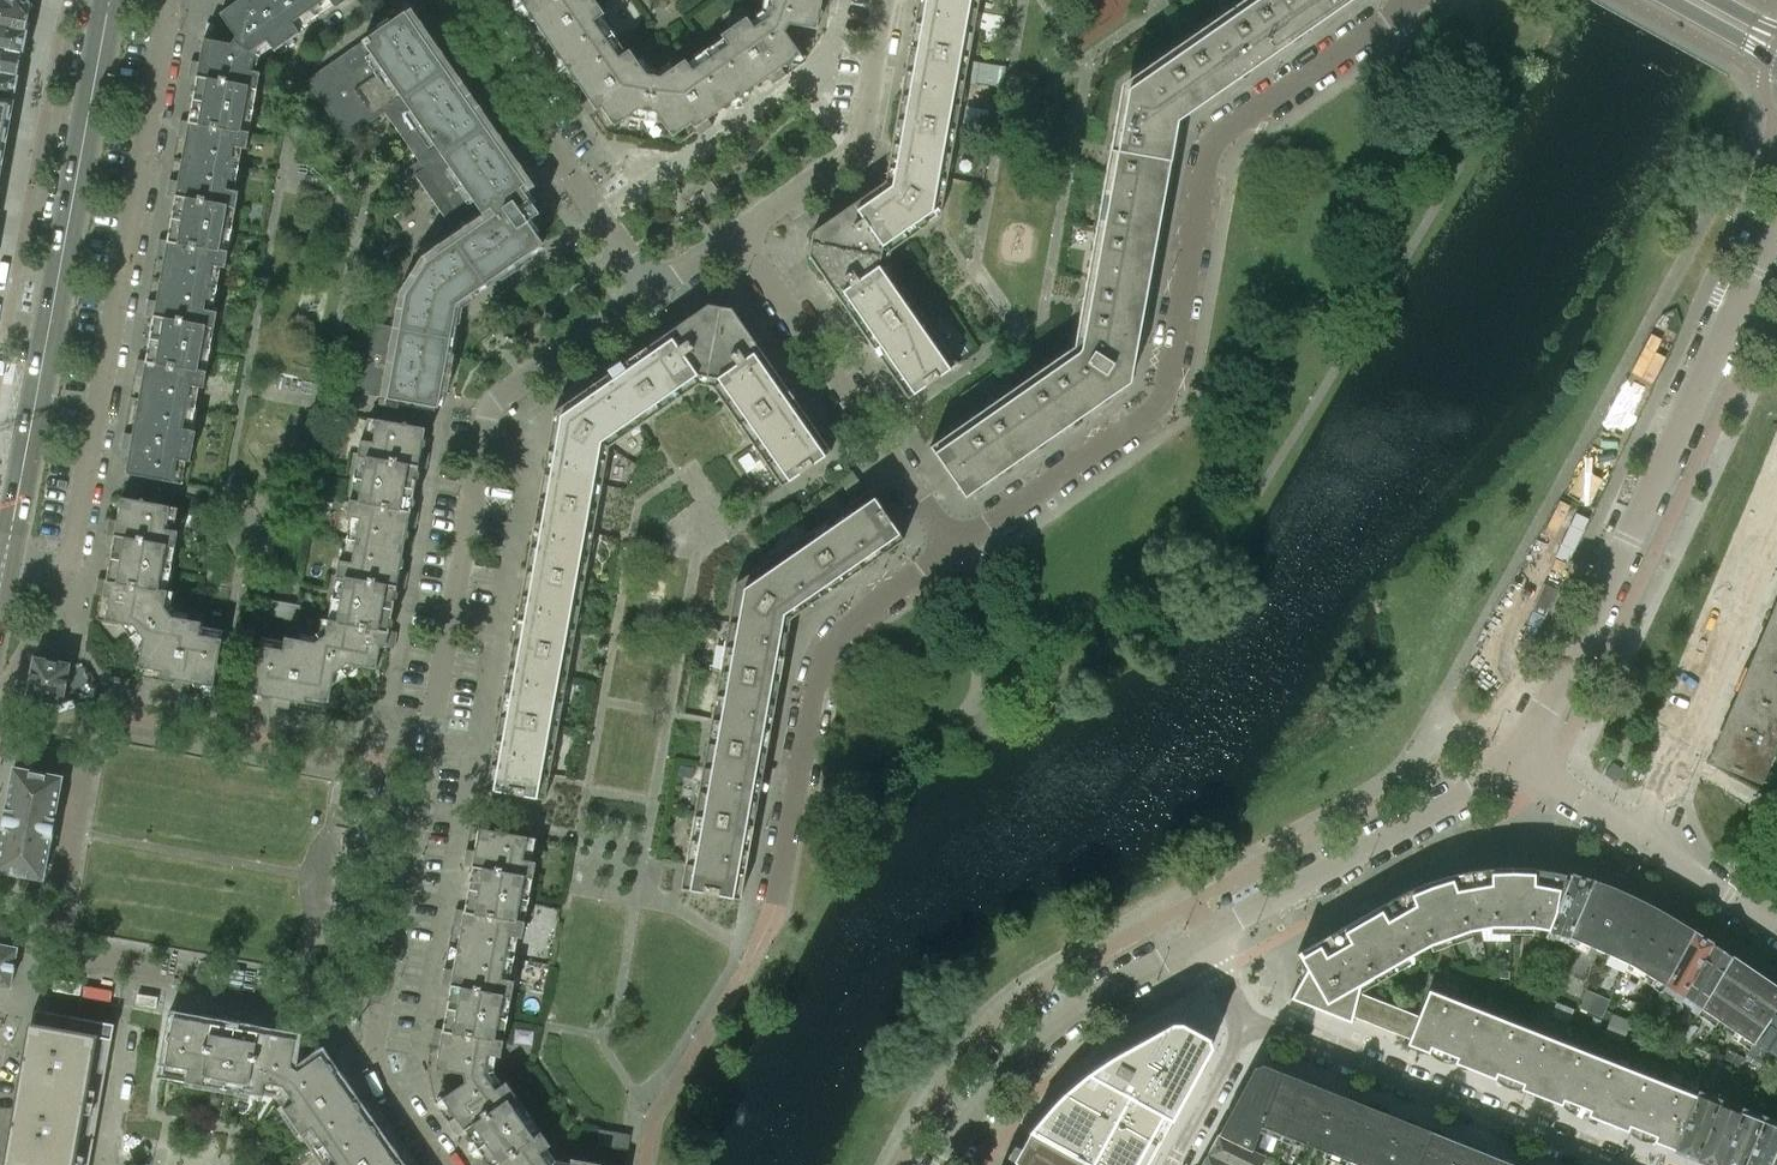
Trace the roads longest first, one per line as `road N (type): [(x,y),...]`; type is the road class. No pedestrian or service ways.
road 1 (residential): [(442,1164),(379,1069),(377,1041),(486,407),(652,288)]
road 2 (residential): [(954,543),(1161,403),(1215,141),(1414,0)]
road 3 (residential): [(7,551),(70,561),(171,18),(157,0)]
road 4 (residential): [(1518,754),(1549,709),(1776,221)]
road 5 (secondary): [(7,551),(109,0)]
road 6 (residential): [(755,953),(775,906),(828,648),(850,622),(954,543)]
road 7 (residential): [(1247,1019),(1618,1164)]
road 8 (residential): [(954,543),(738,232)]
road 9 (residential): [(1205,938),(1518,754)]
road 10 (residential): [(944,1164),(973,1112),(1032,1044),(1099,993),(1205,938)]
road 11 (residential): [(652,288),(449,0)]
road 12 (residential): [(1642,836),(1776,521)]
road 13 (residential): [(738,232),(848,156),(862,136),(886,0)]
road 14 (residential): [(1169,1164),(1247,1019)]
road 15 (residential): [(1774,925),(1642,836)]
road 16 (residential): [(1642,836),(1518,754)]

